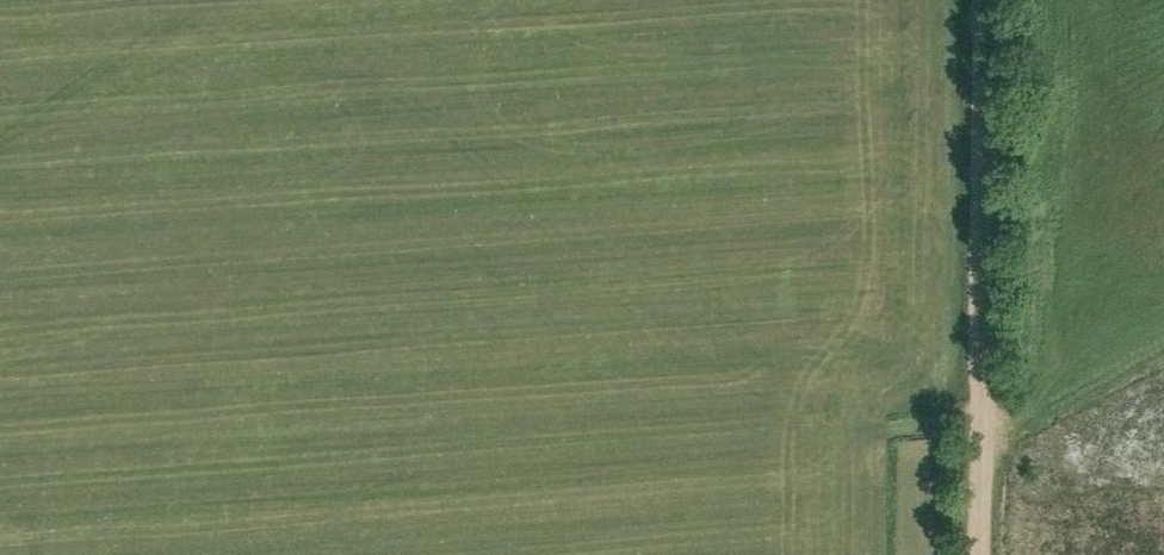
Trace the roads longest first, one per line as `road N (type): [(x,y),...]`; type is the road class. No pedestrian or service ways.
road 1 (track): [(978,554),(986,0)]

